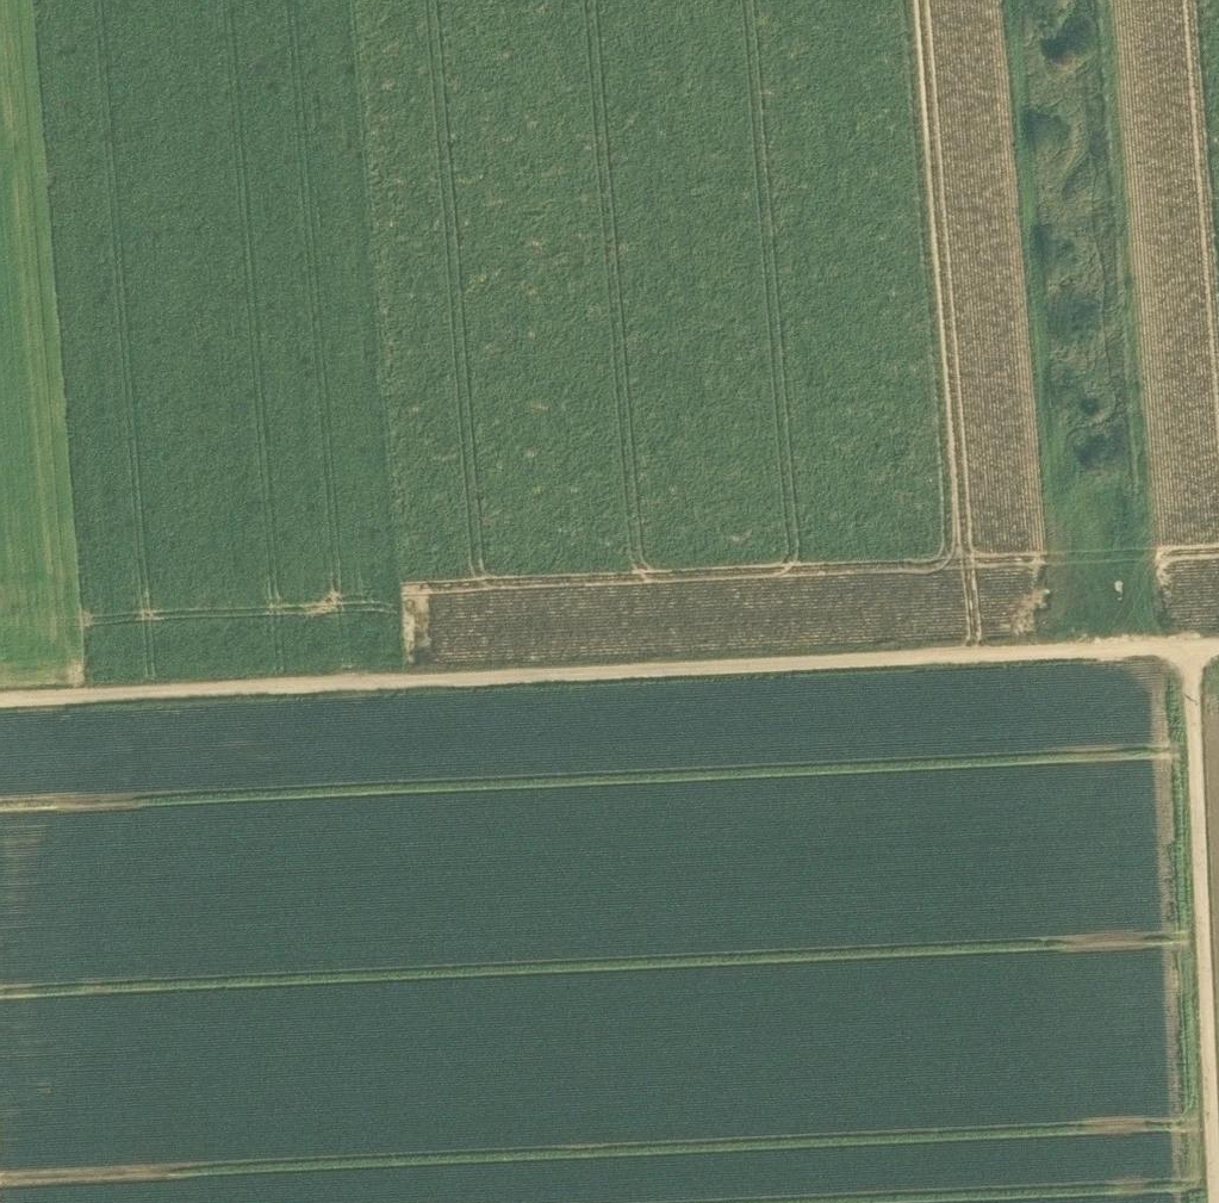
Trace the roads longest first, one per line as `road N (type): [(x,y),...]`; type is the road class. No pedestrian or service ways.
road 1 (track): [(1218,643),(0,698)]
road 2 (track): [(1214,1202),(1188,644)]

